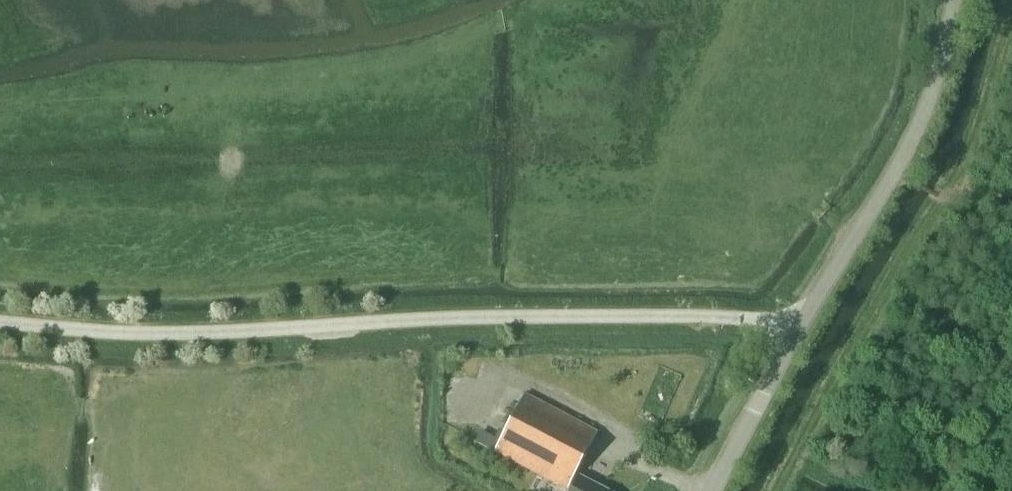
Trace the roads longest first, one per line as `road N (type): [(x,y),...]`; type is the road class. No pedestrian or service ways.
road 1 (unclassified): [(714,490),(795,335),(897,172),(924,112),(955,0)]

